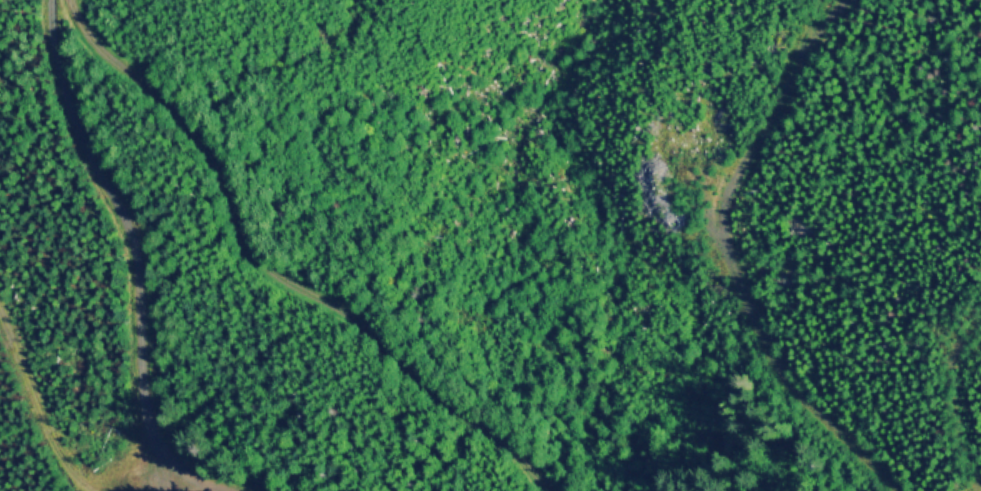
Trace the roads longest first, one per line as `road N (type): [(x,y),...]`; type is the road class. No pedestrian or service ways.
road 1 (track): [(550,490),(390,345),(268,269),(252,252),(211,156),(165,101),(83,29),(72,0)]
road 2 (track): [(849,0),(765,122),(726,217),(734,262),(774,363),(894,490)]
road 3 (track): [(51,0),(76,193),(125,310),(167,490)]
road 4 (track): [(980,333),(960,348),(948,371),(958,436),(980,490)]

